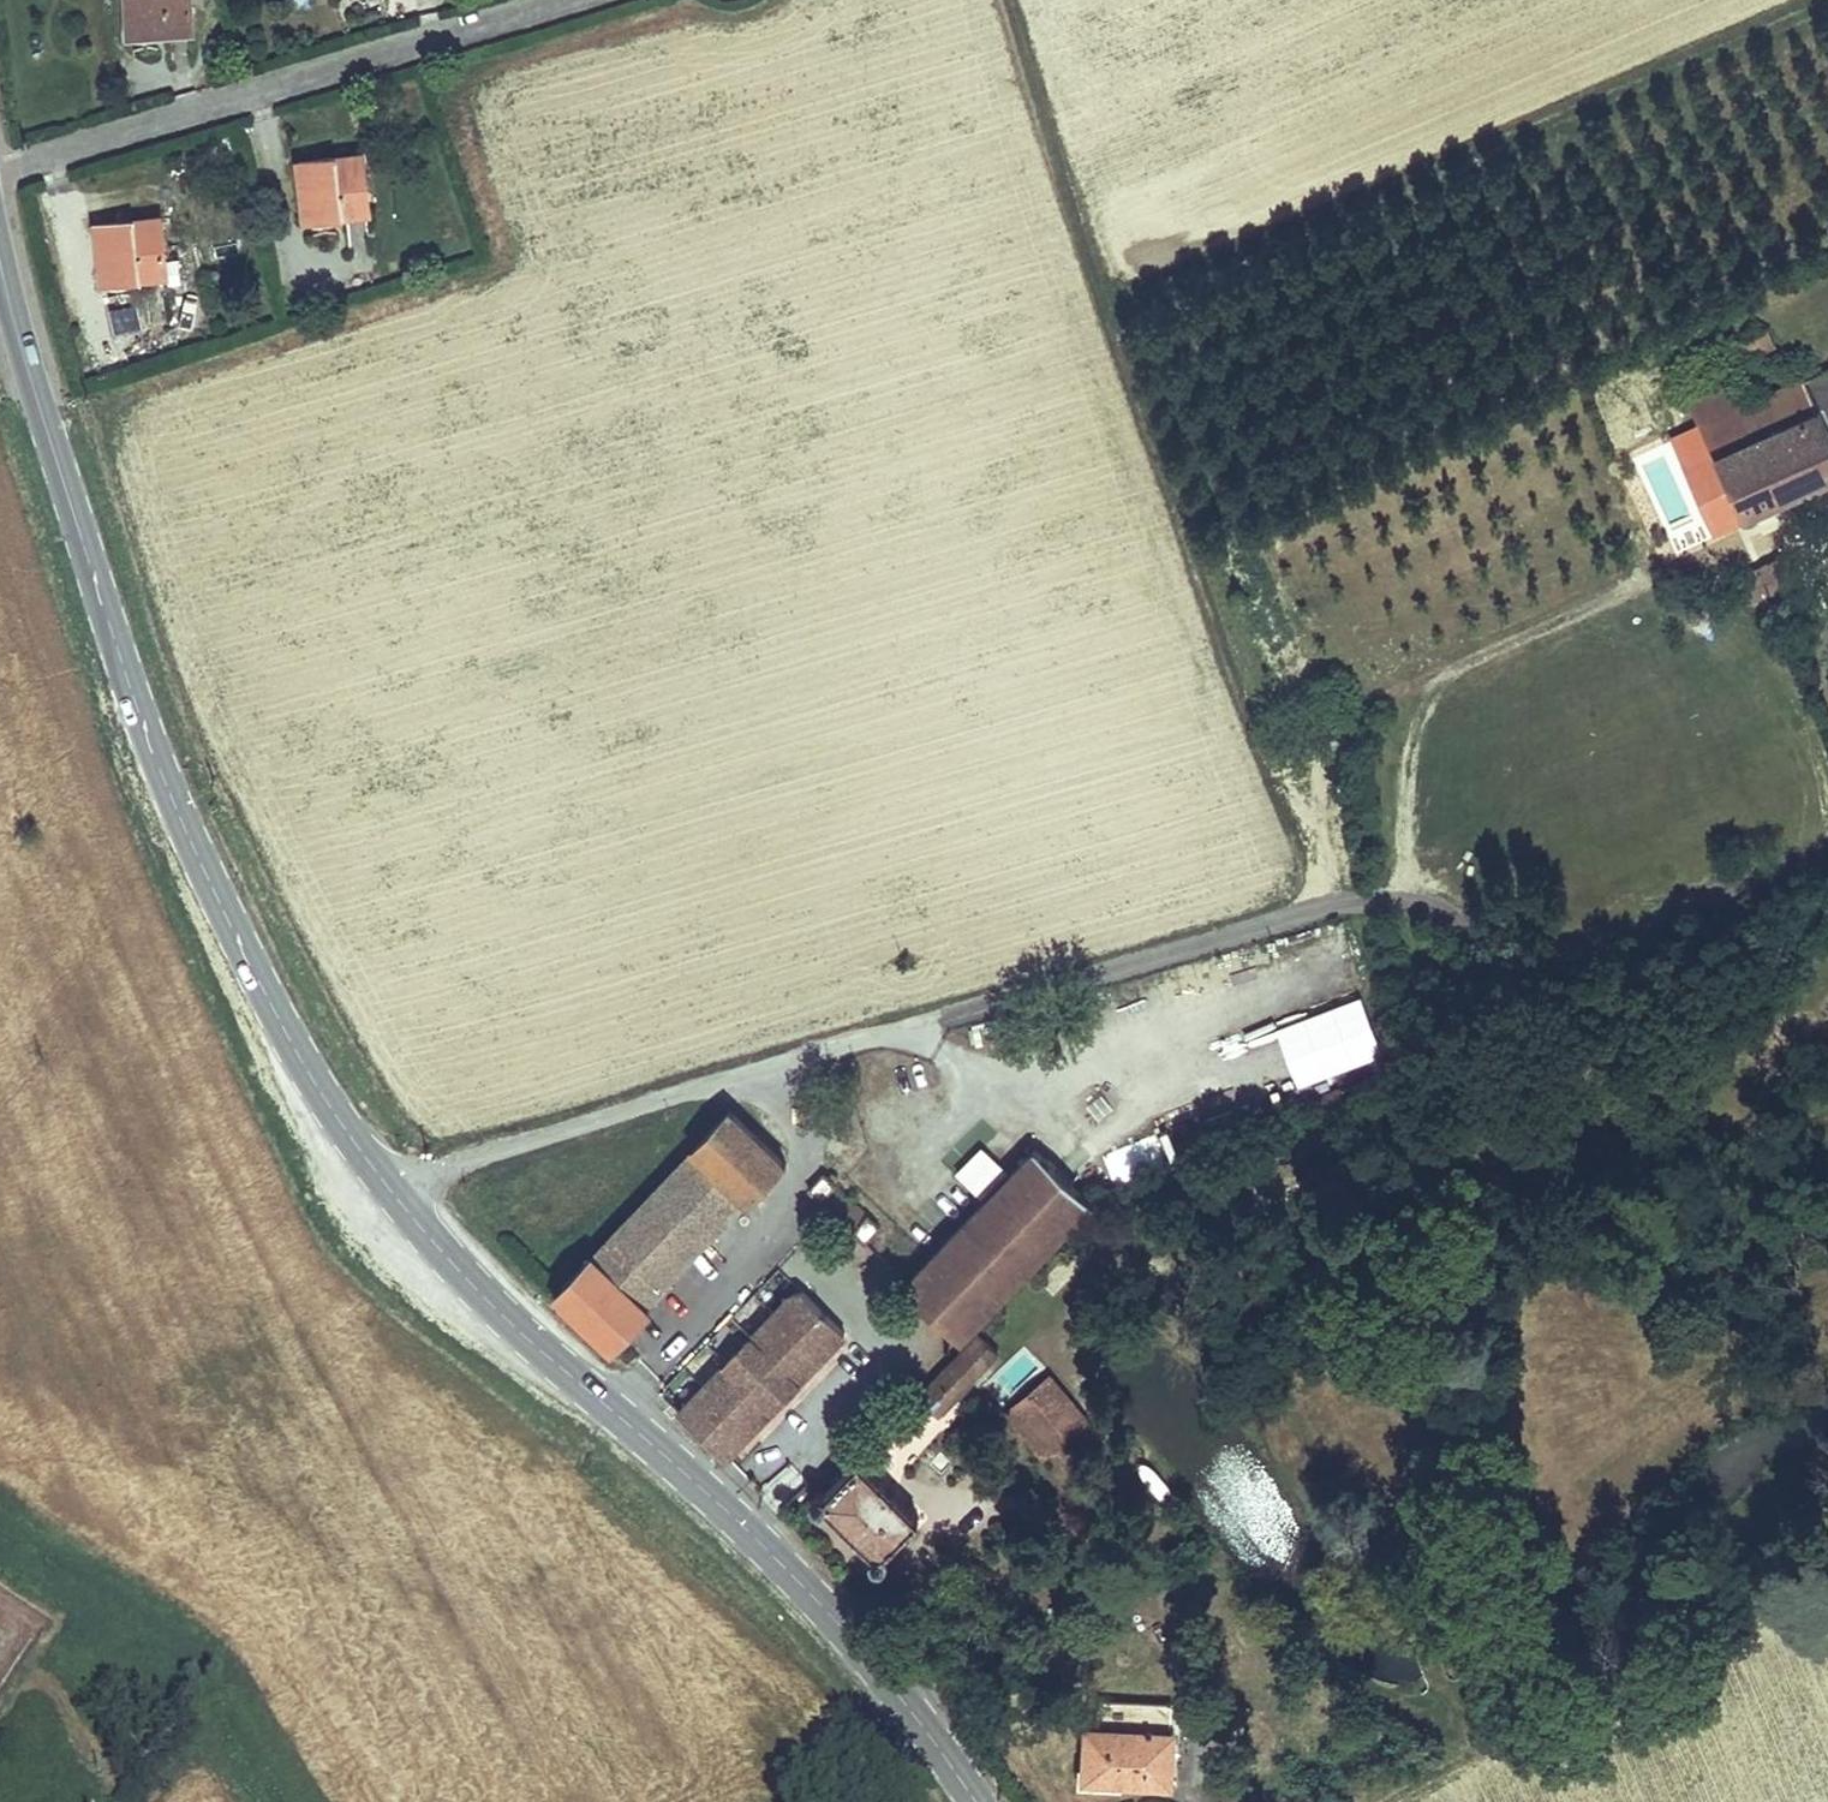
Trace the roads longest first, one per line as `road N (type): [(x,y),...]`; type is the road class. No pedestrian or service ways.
road 1 (secondary): [(0,266),(62,494),(125,680),(252,968),(351,1136),(448,1257),(845,1631),(974,1801)]
road 2 (track): [(1007,0),(1185,546),(1287,803),(1327,857)]
road 3 (residential): [(0,169),(561,0)]

